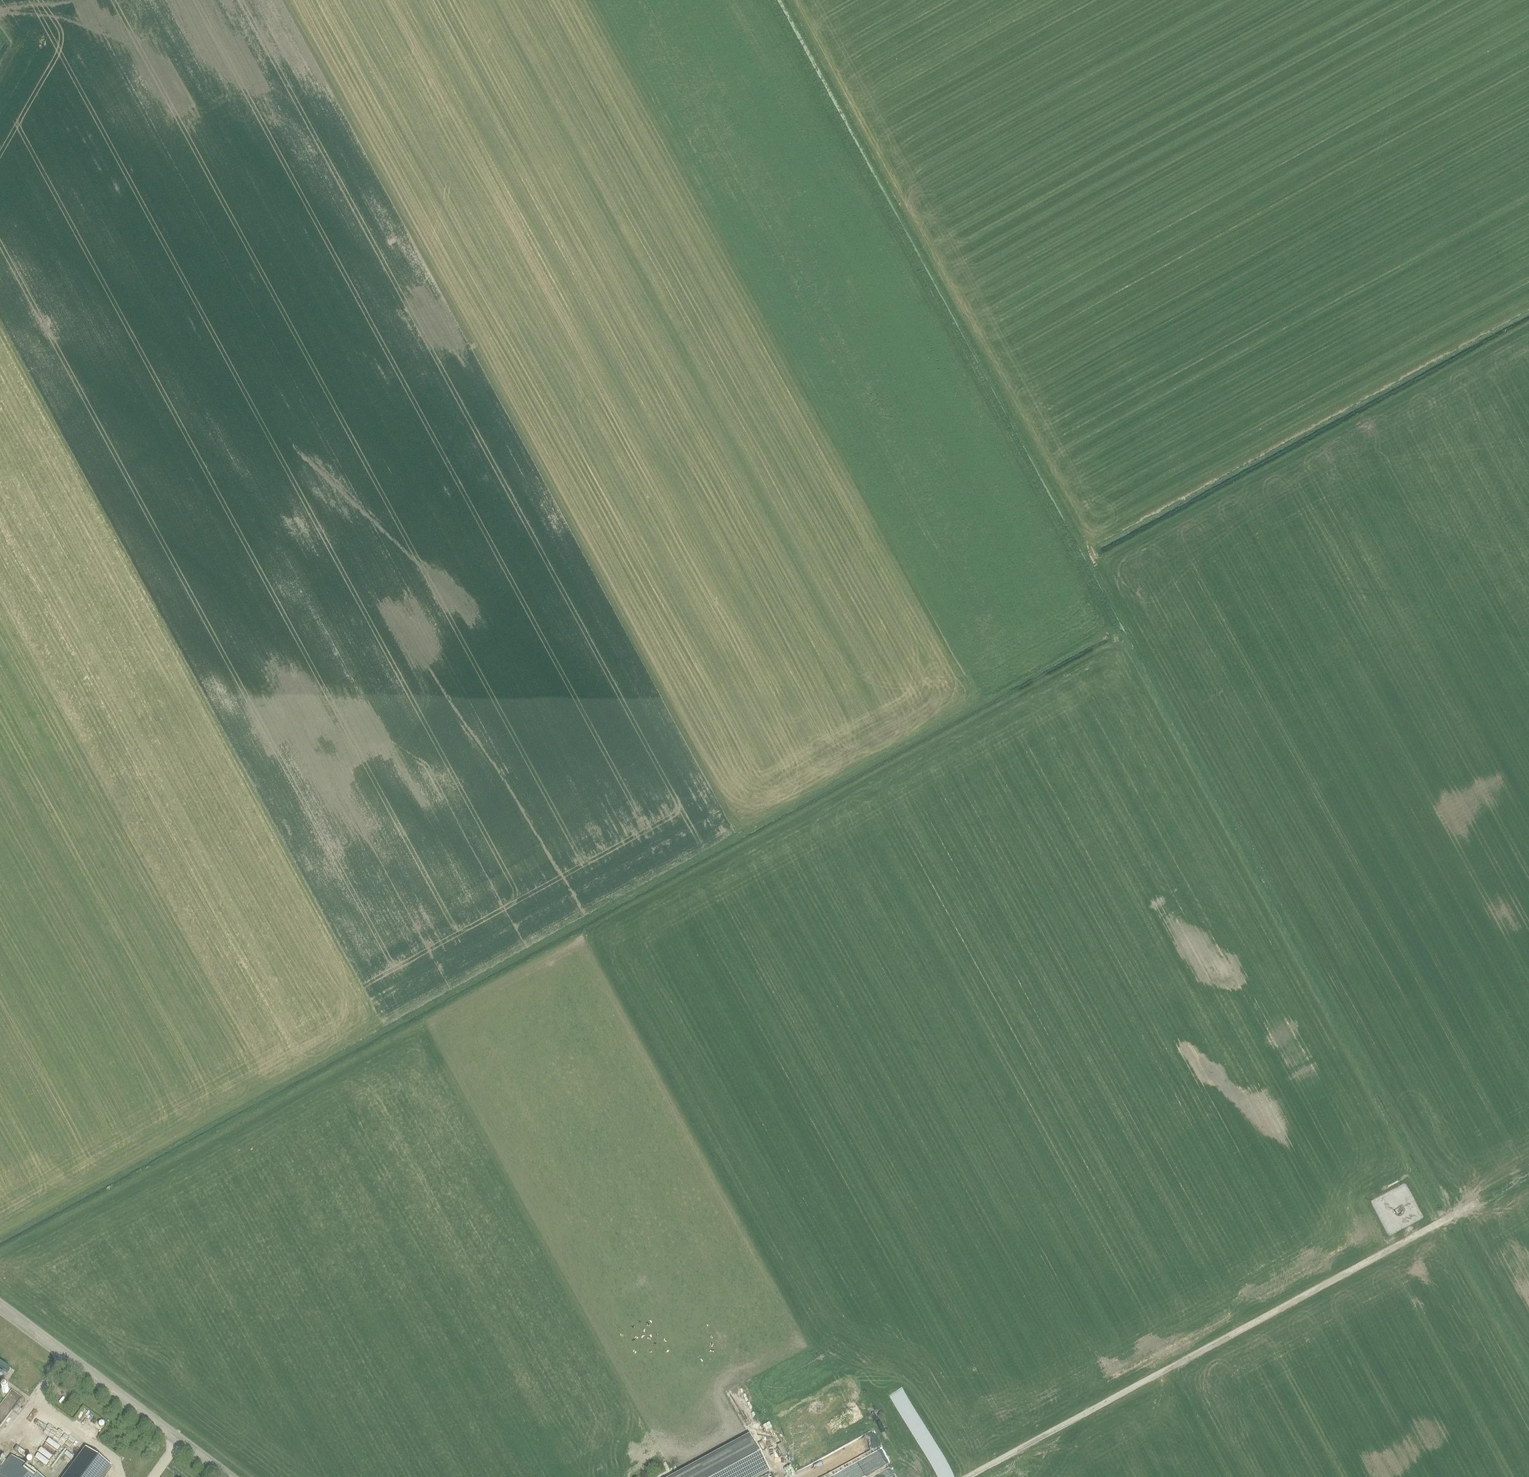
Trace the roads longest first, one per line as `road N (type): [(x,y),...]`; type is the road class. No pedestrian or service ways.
road 1 (tertiary): [(227,1476),(0,1308)]

